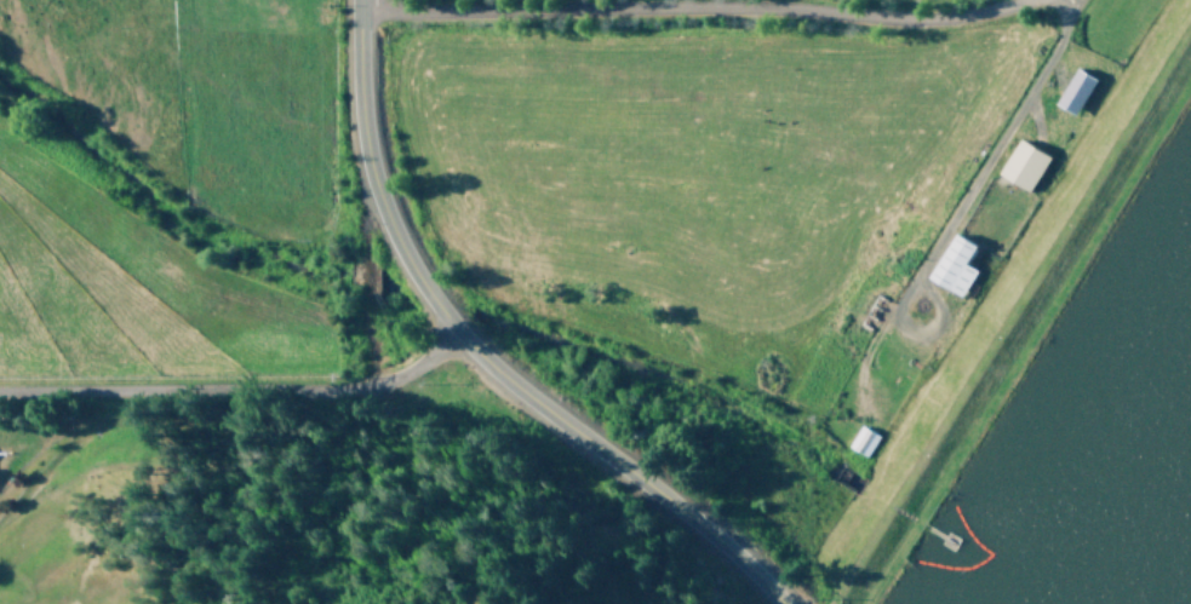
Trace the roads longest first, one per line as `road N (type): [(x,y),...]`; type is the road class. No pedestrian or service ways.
road 1 (residential): [(356,8),(779,4),(929,22),(1017,0)]
road 2 (residential): [(0,390),(366,389),(459,339)]
road 3 (tertiary): [(780,603),(717,541),(531,399),(448,322)]
road 4 (tertiary): [(408,265),(373,189),(359,110),(356,0)]

